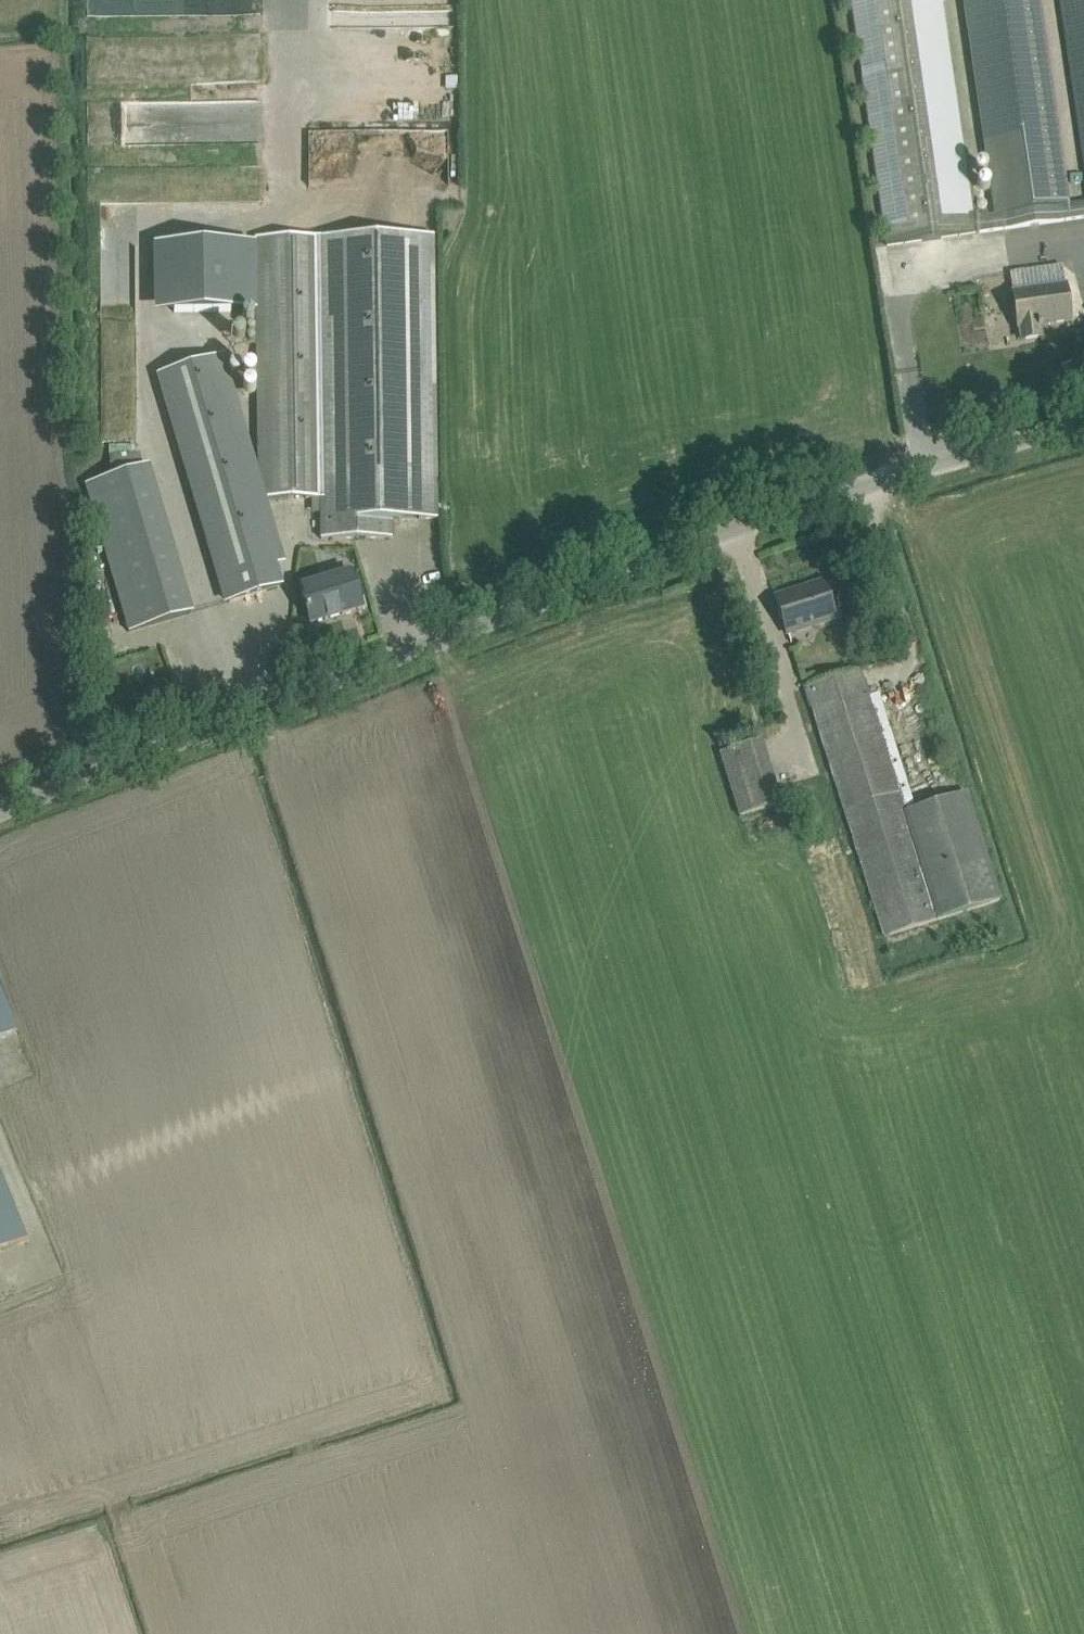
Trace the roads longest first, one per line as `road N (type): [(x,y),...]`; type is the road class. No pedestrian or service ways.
road 1 (unclassified): [(0,815),(885,475),(1083,422)]

